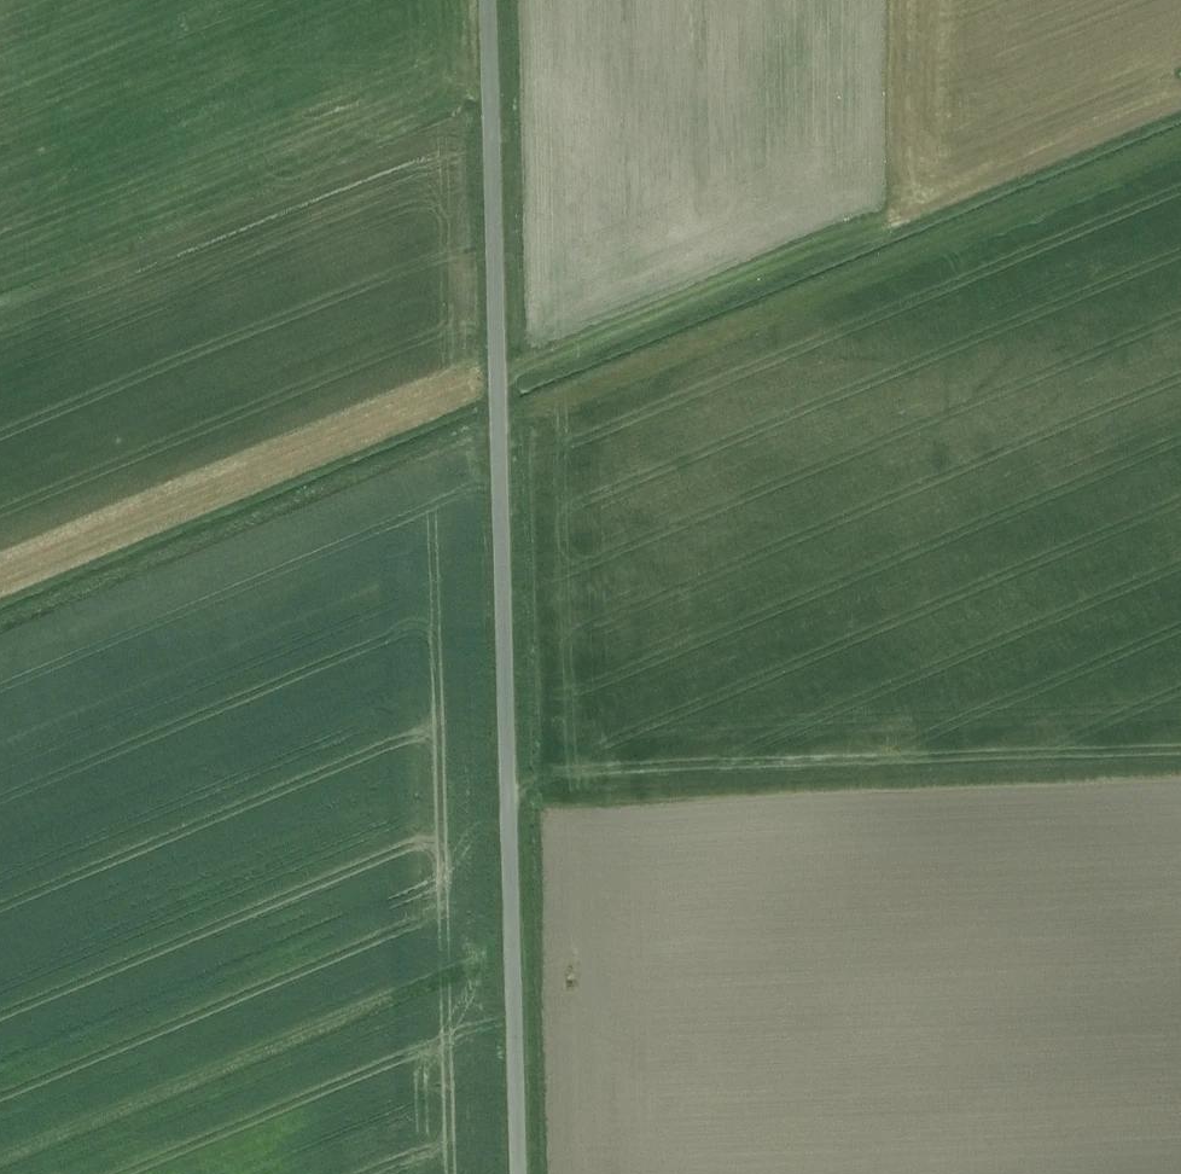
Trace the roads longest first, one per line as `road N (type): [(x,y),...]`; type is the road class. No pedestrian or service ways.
road 1 (unclassified): [(519,1173),(488,0)]

